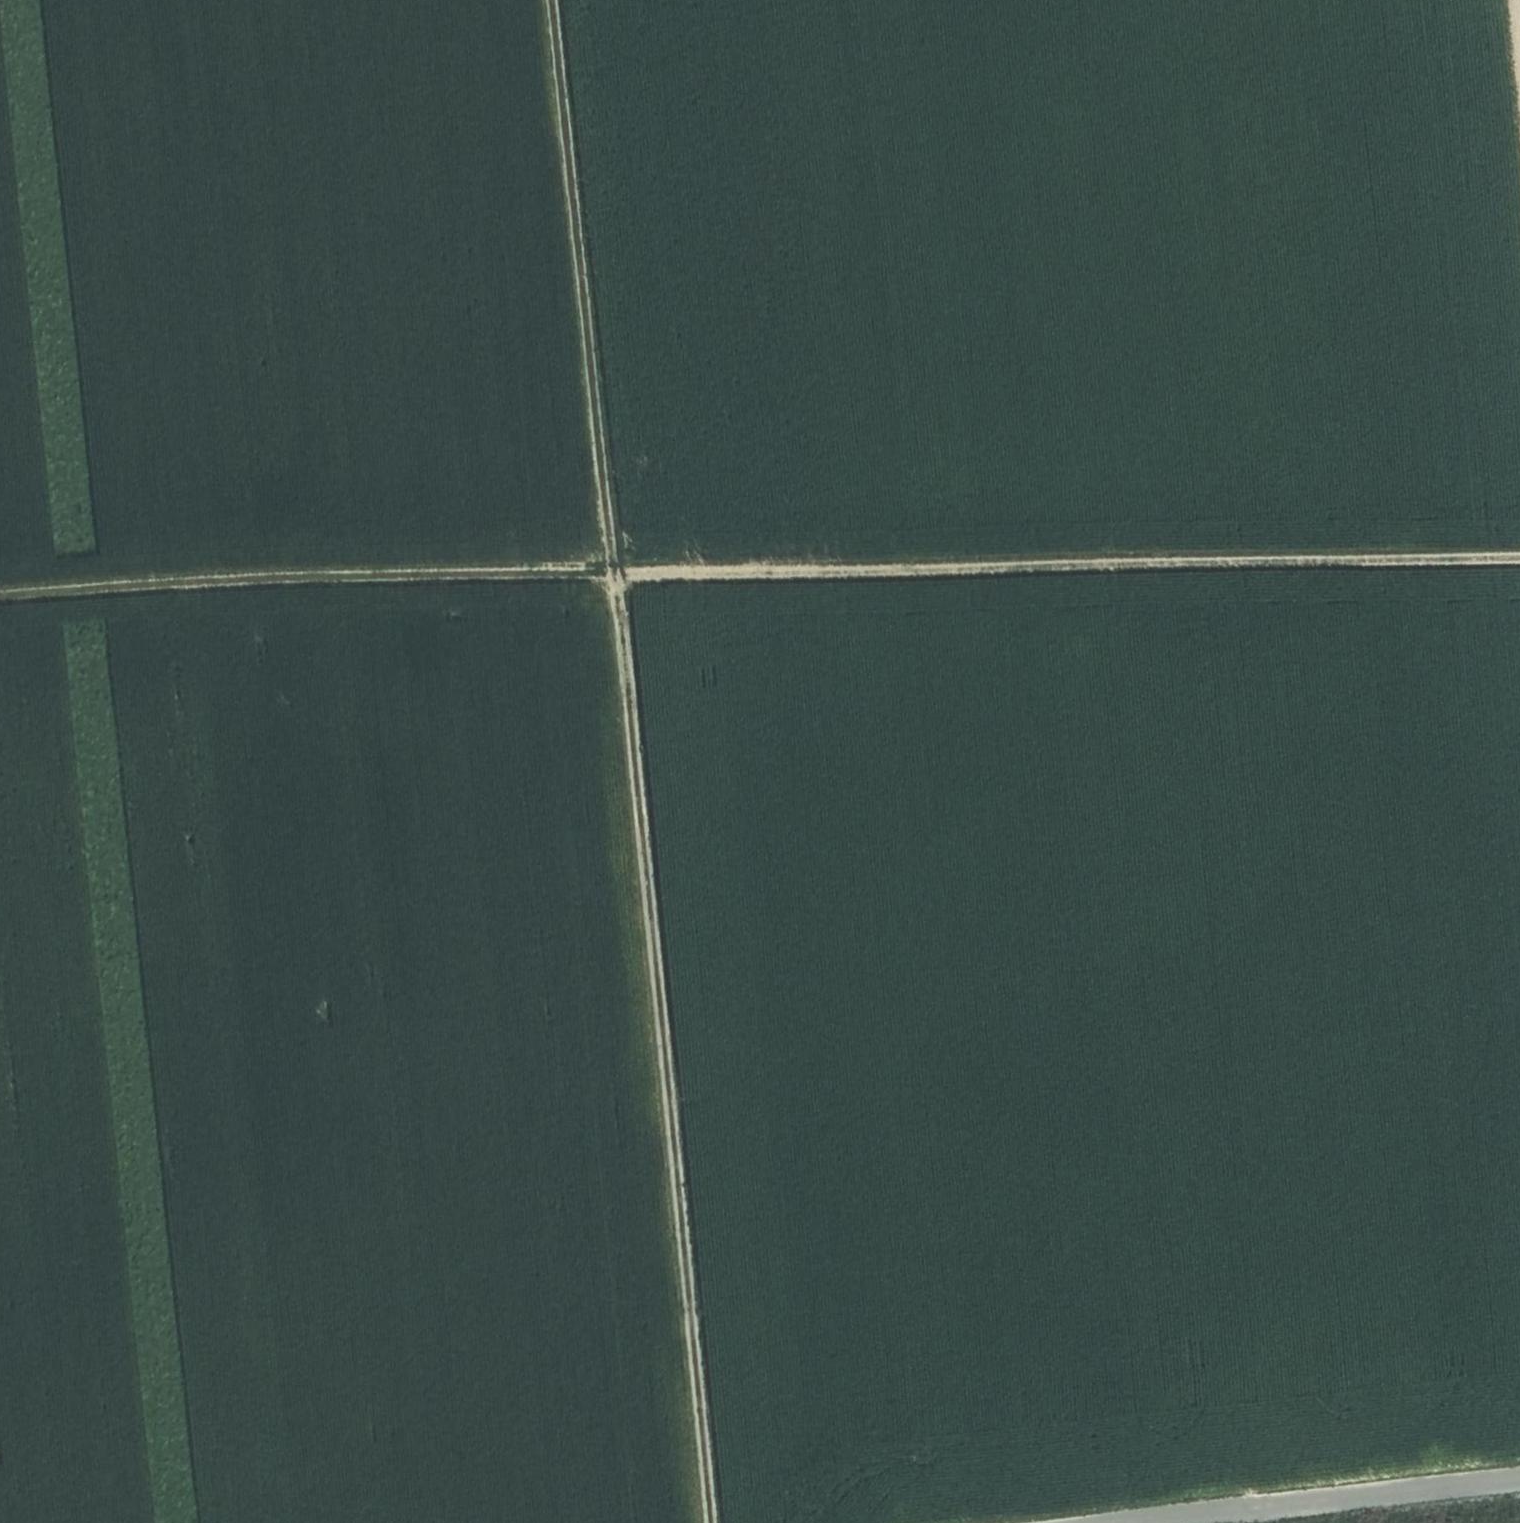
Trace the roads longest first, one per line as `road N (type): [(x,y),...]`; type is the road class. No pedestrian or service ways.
road 1 (track): [(553,0),(713,1522)]
road 2 (track): [(1519,558),(611,577),(278,565),(0,581)]
road 3 (track): [(1162,1522),(1519,1483)]

